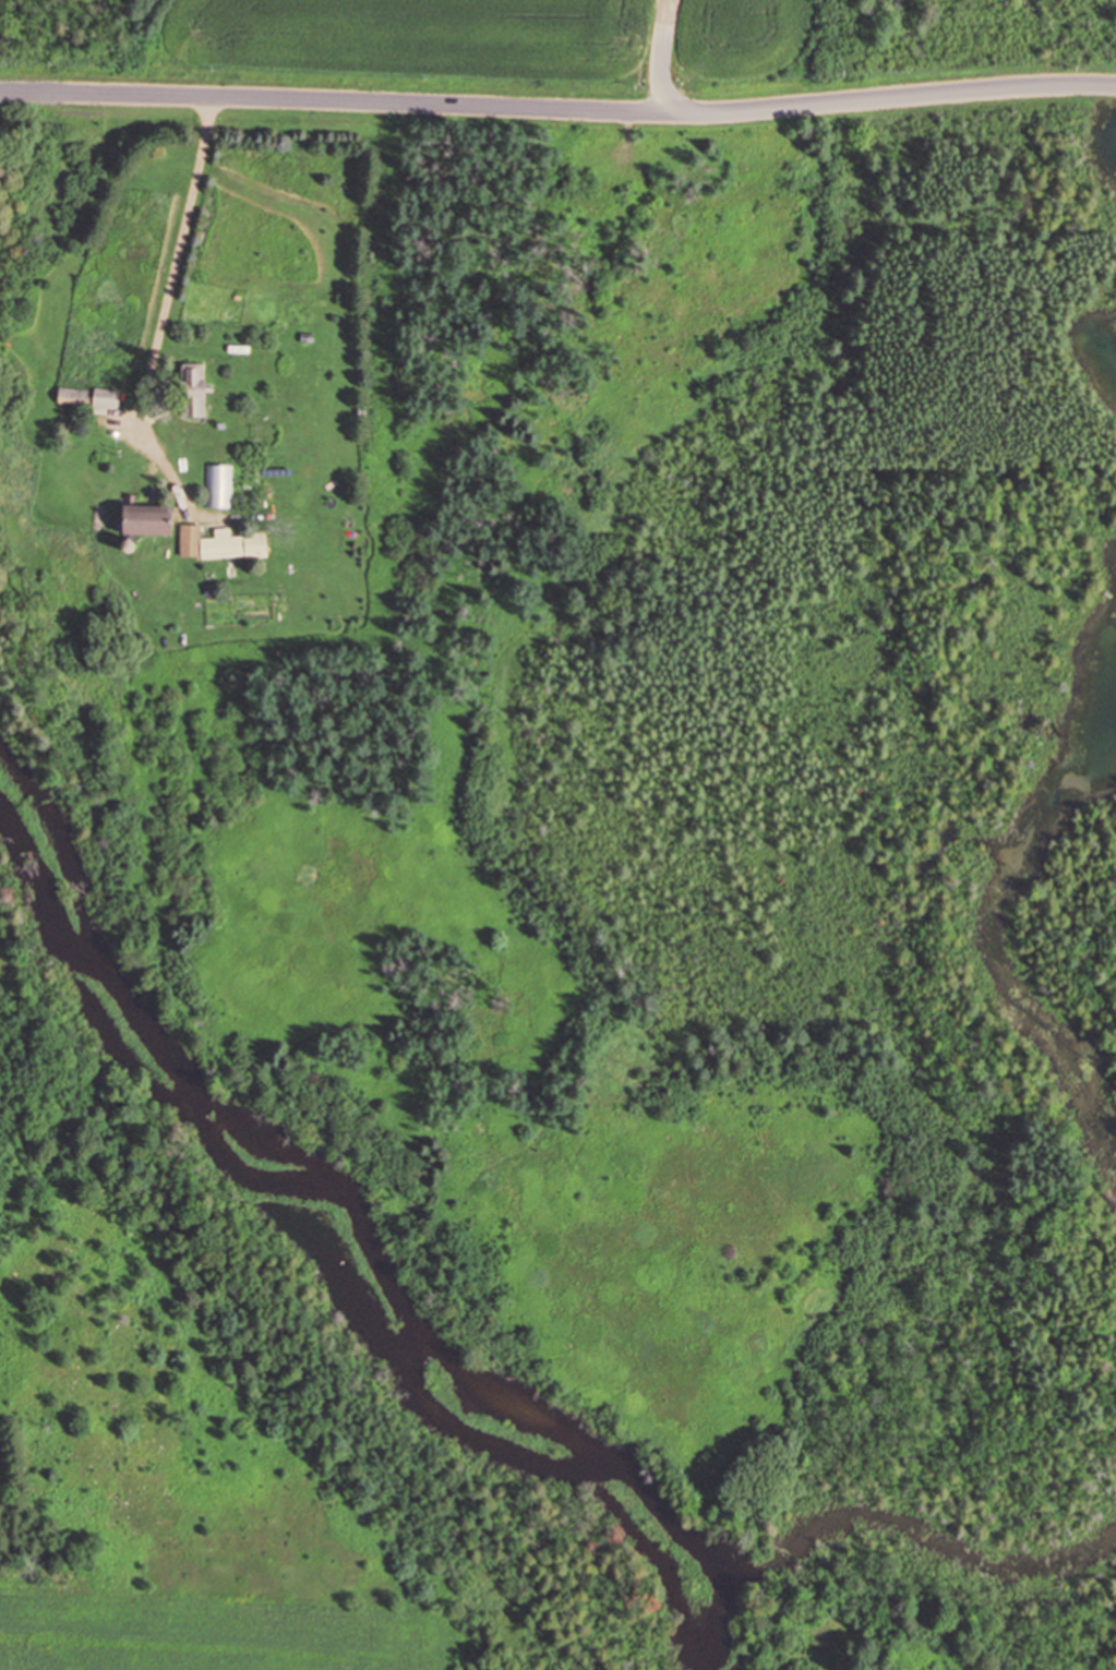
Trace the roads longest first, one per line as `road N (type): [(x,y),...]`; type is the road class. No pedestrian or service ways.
road 1 (residential): [(1115,85),(974,86),(729,110),(0,89)]

